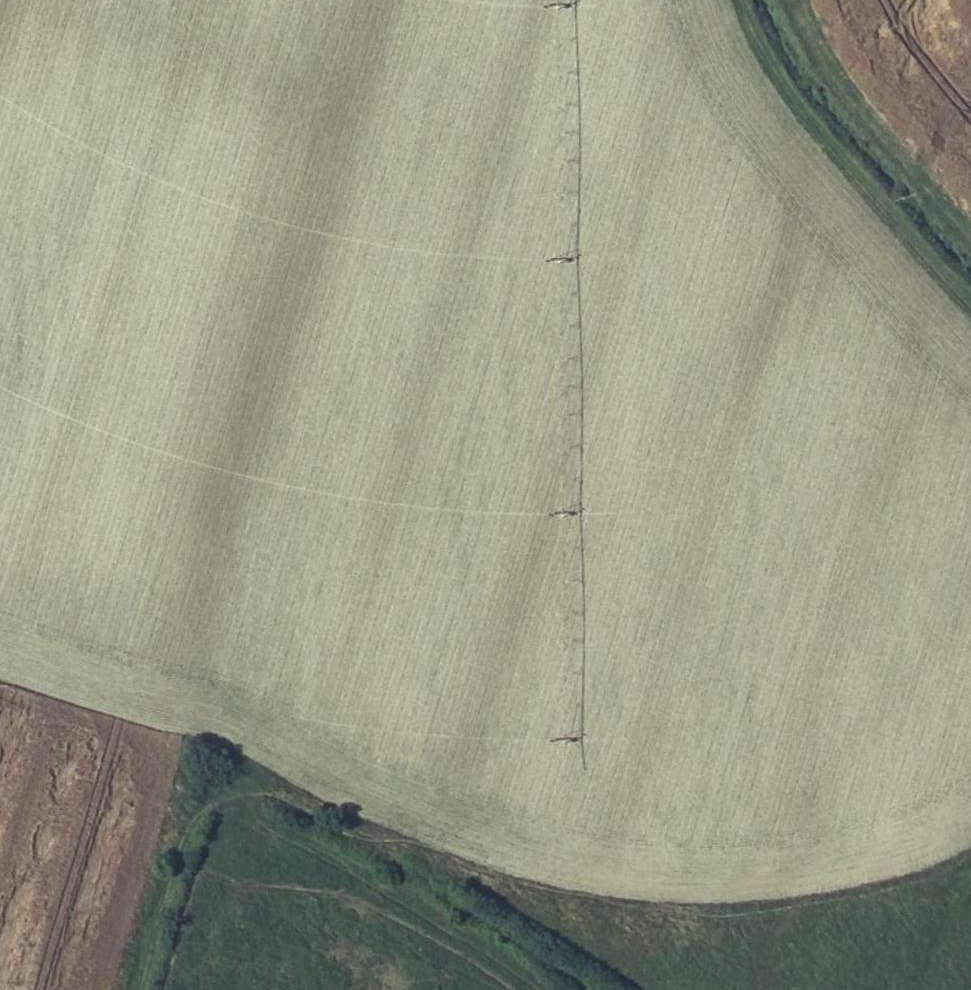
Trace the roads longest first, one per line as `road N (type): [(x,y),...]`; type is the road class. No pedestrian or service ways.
road 1 (track): [(970,810),(840,854),(543,885),(365,834),(275,789),(208,788),(180,829),(135,989)]
road 2 (track): [(740,0),(772,82),(970,313)]

